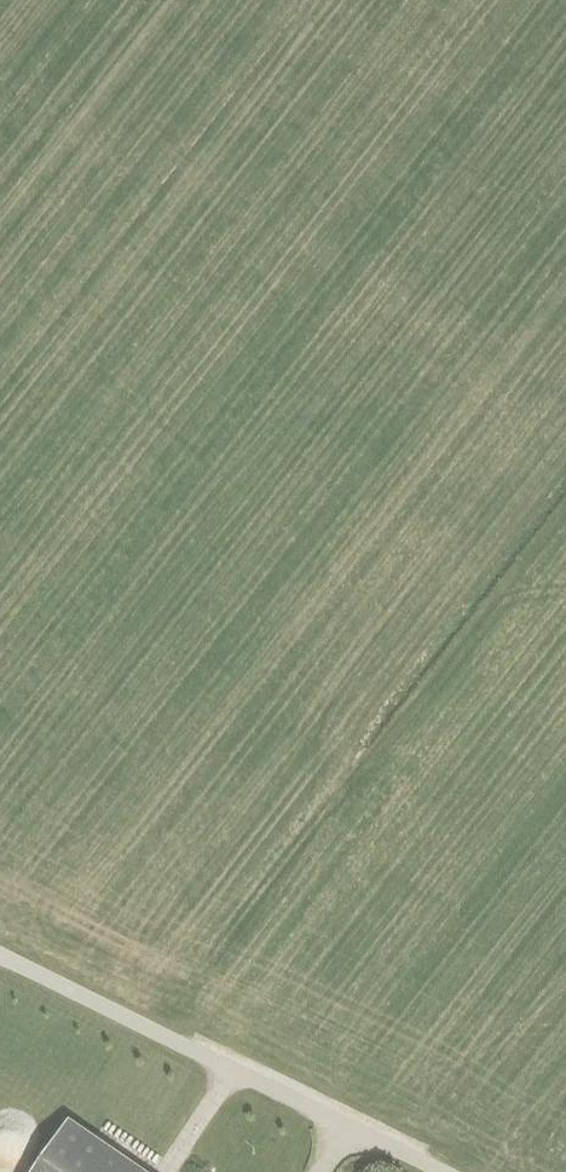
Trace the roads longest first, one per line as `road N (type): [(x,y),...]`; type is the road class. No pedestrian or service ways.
road 1 (unclassified): [(439,1171),(0,956)]

